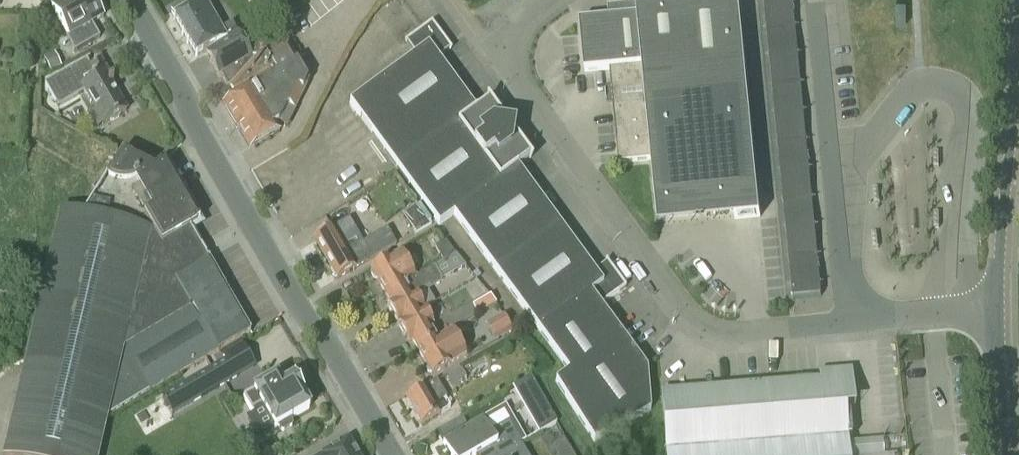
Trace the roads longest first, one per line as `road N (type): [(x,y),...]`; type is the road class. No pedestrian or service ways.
road 1 (tertiary): [(393,454),(326,336),(300,314),(131,0)]
road 2 (unclassified): [(846,325),(721,339),(693,326),(494,54)]
road 3 (unclassified): [(815,0),(846,325)]
road 4 (unclassified): [(1000,313),(1015,0)]
road 5 (unclassified): [(846,325),(1000,313)]
road 6 (unclassified): [(1011,454),(1000,313)]

